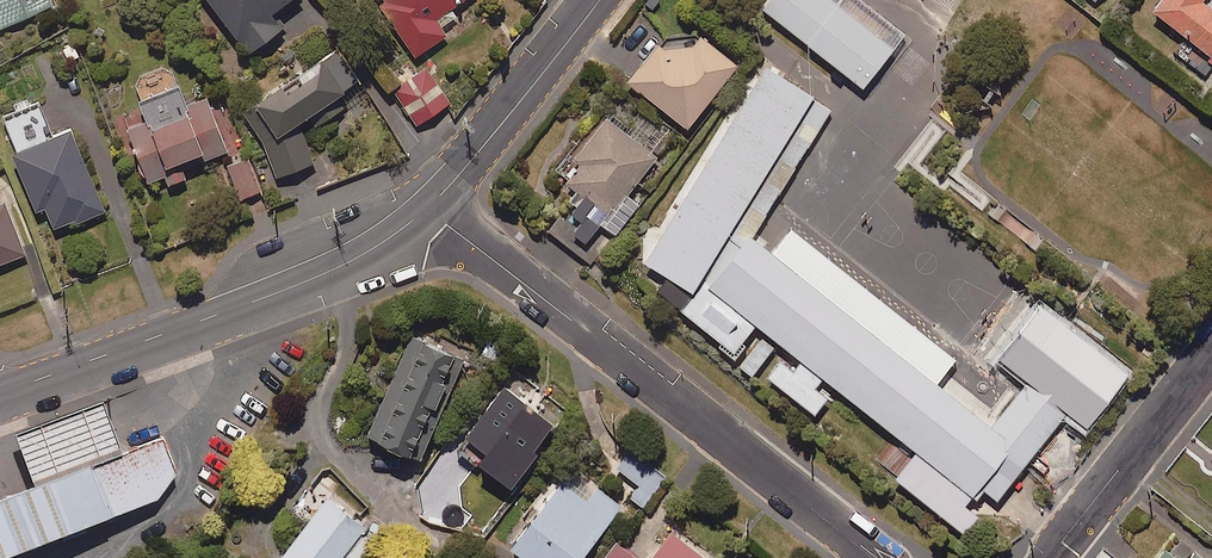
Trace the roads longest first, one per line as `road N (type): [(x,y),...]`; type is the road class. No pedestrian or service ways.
road 1 (residential): [(423,211),(874,557)]
road 2 (tertiary): [(0,393),(308,281),(355,260),(423,211)]
road 3 (tertiary): [(423,211),(599,0)]
road 4 (residential): [(1211,351),(1048,557)]

